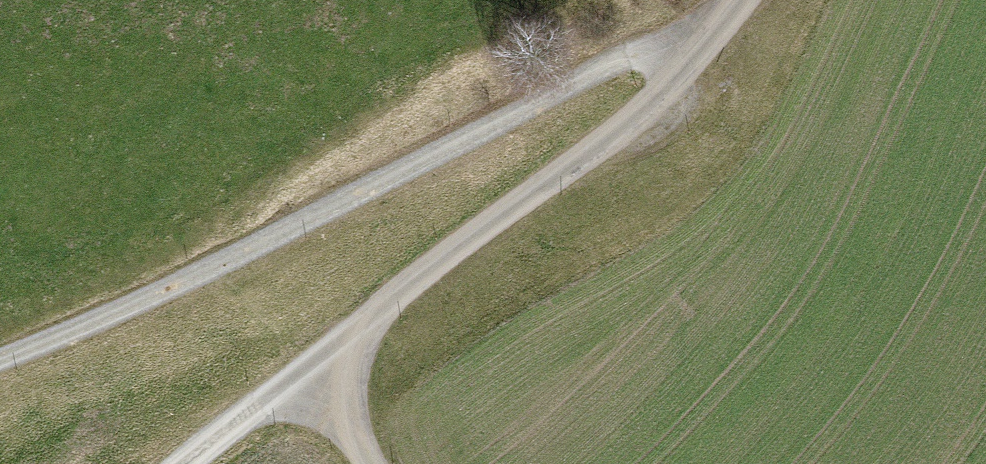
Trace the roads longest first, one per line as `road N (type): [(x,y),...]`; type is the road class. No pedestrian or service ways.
road 1 (track): [(0,362),(280,235),(622,61),(674,81)]
road 2 (track): [(746,0),(604,147),(368,323),(306,388)]
road 3 (track): [(306,388),(183,463)]

